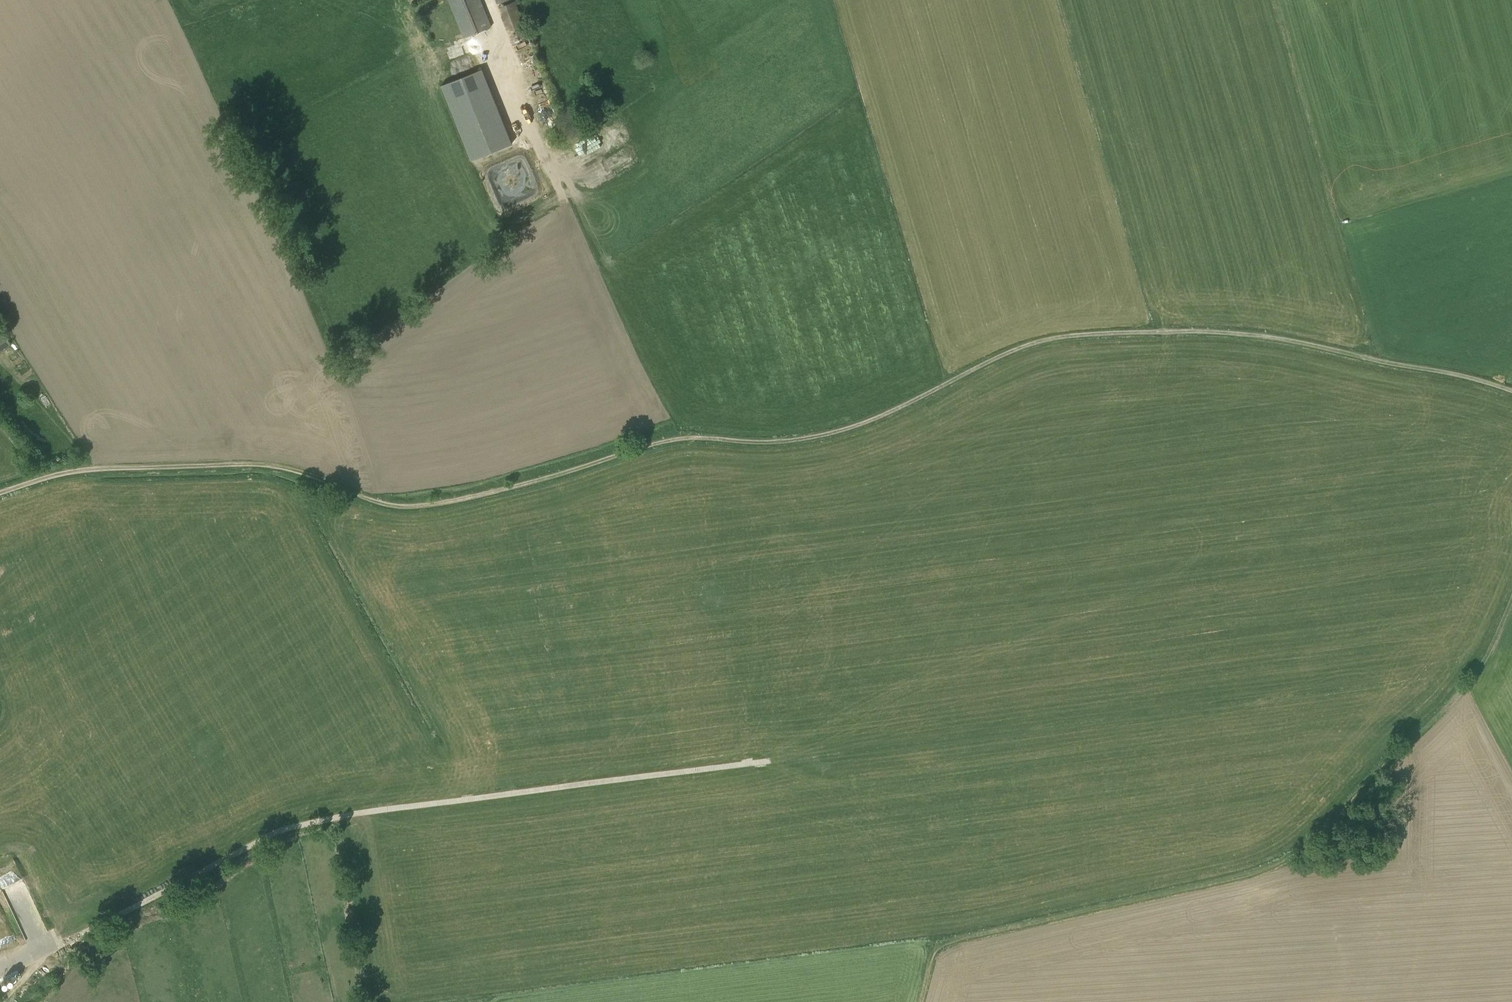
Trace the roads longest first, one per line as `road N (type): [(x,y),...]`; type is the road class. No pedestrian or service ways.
road 1 (track): [(1511,391),(1269,338),(1110,334),(1021,348),(844,429),(767,441),(672,439),(411,506),(264,467),(63,471),(0,492)]
road 2 (track): [(1511,589),(1469,673),(1290,853),(1249,871),(940,943),(919,1001)]

